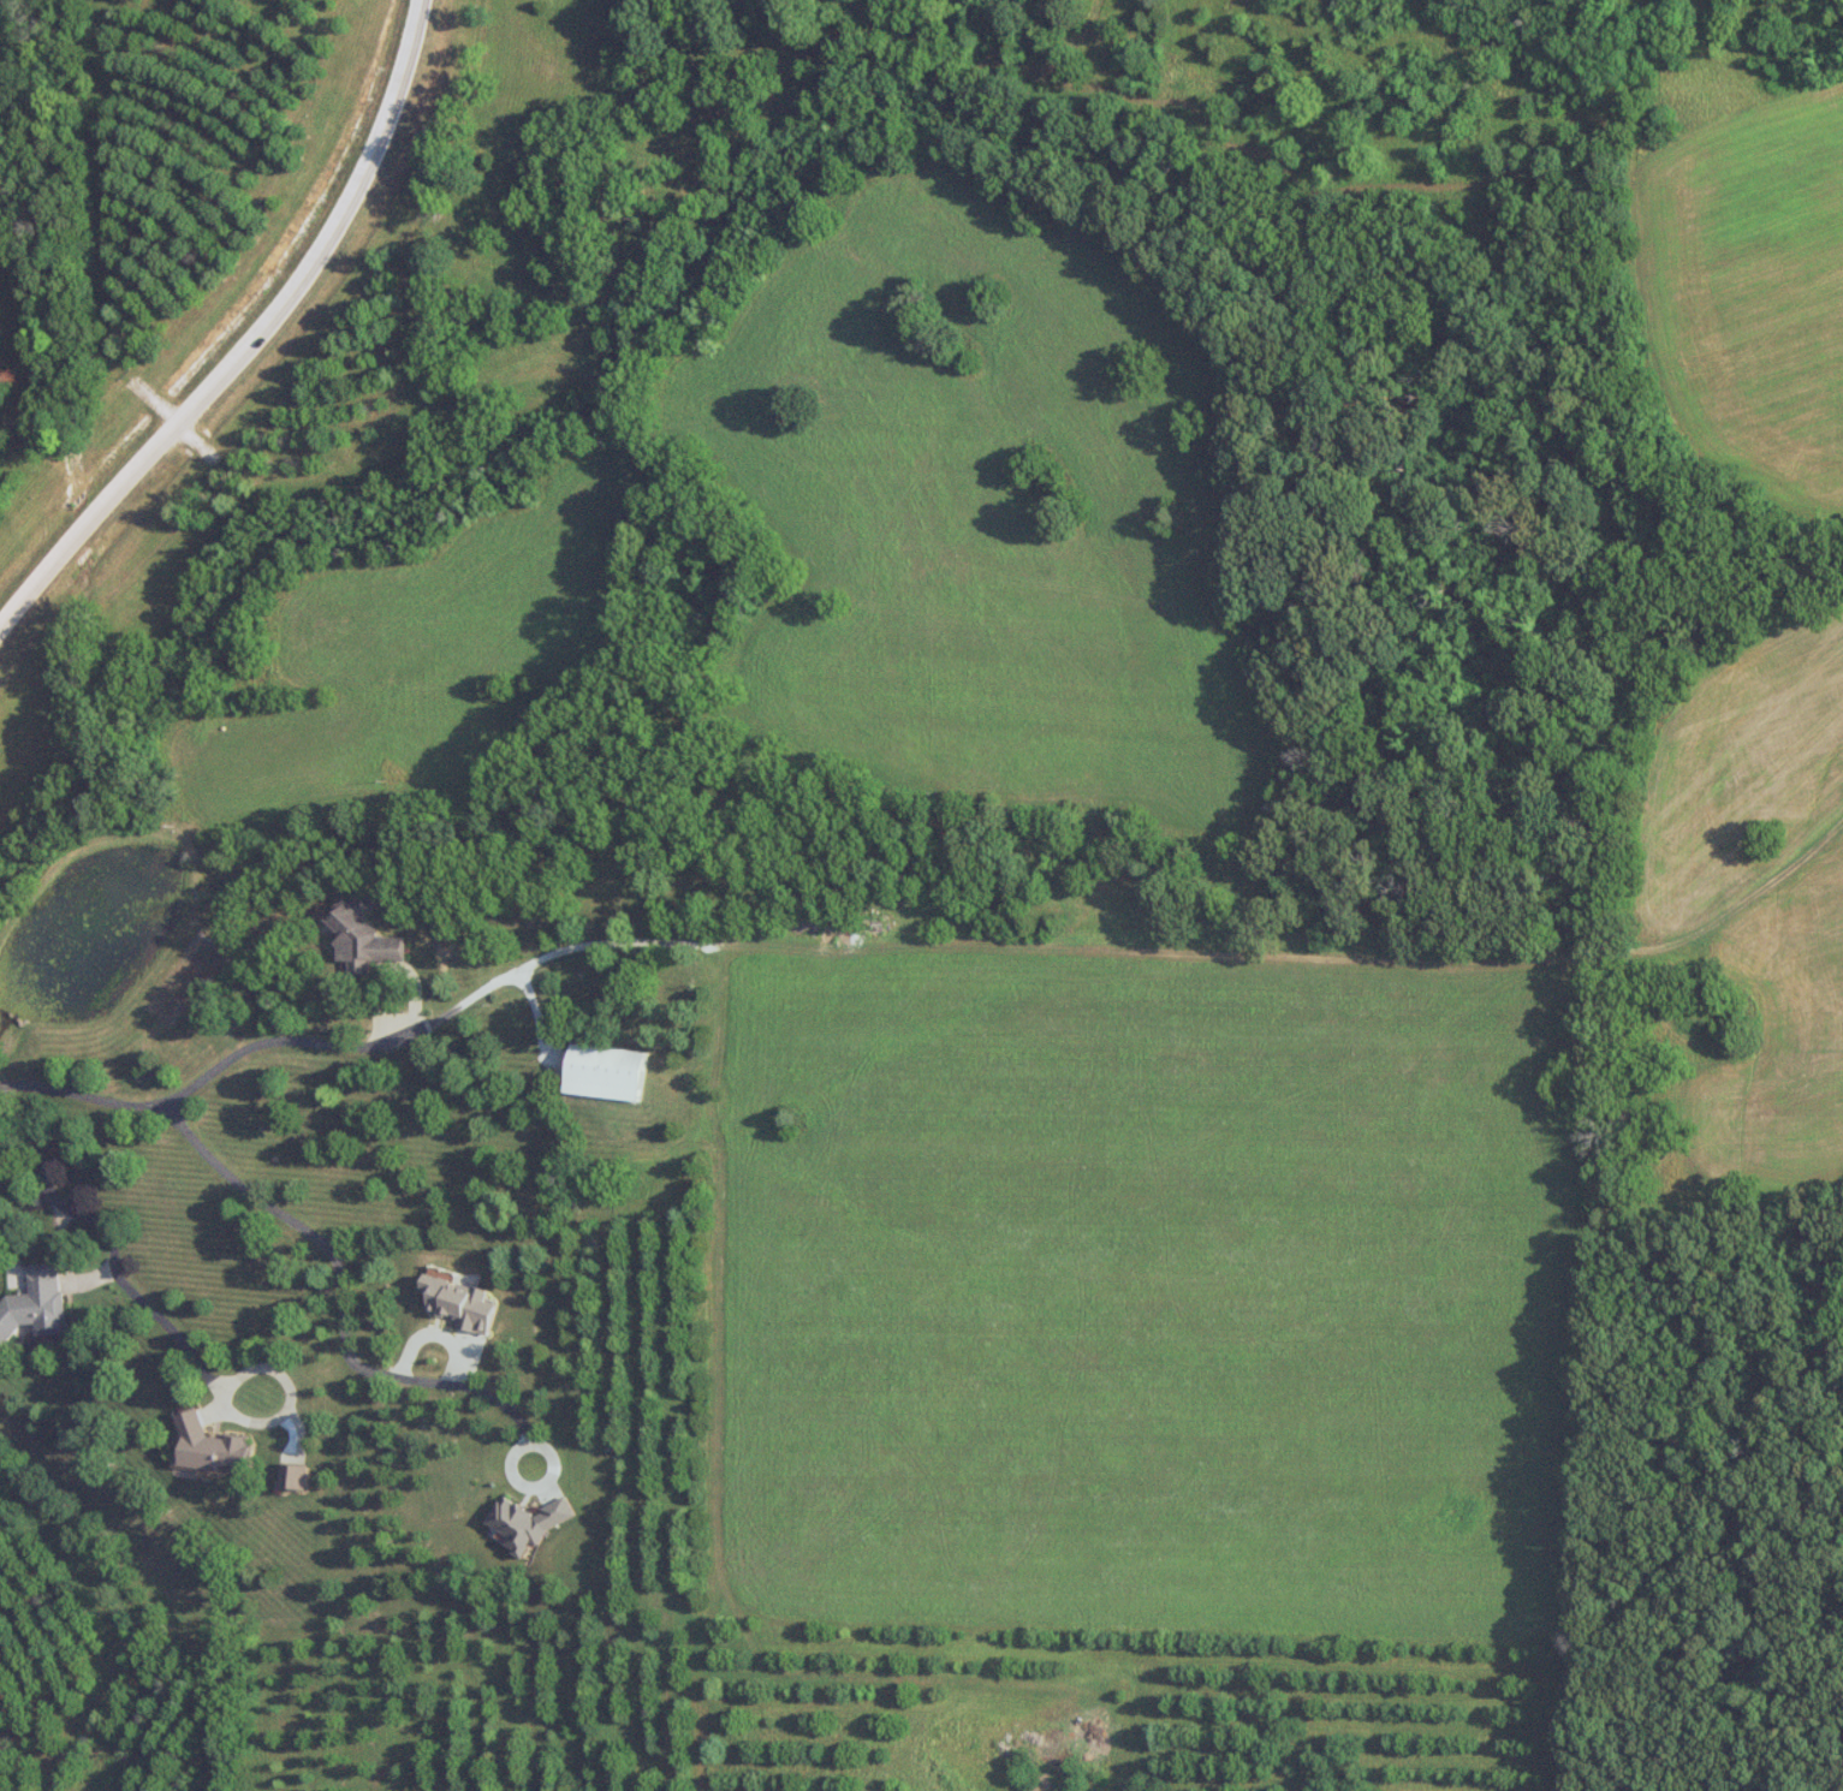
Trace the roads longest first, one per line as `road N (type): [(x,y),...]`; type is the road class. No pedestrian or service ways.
road 1 (secondary): [(0,645),(332,256),(404,113),(432,0)]
road 2 (residential): [(0,1098),(31,1089),(165,1106),(260,1045),(377,1048),(409,1023),(460,1017),(500,987),(595,947)]

